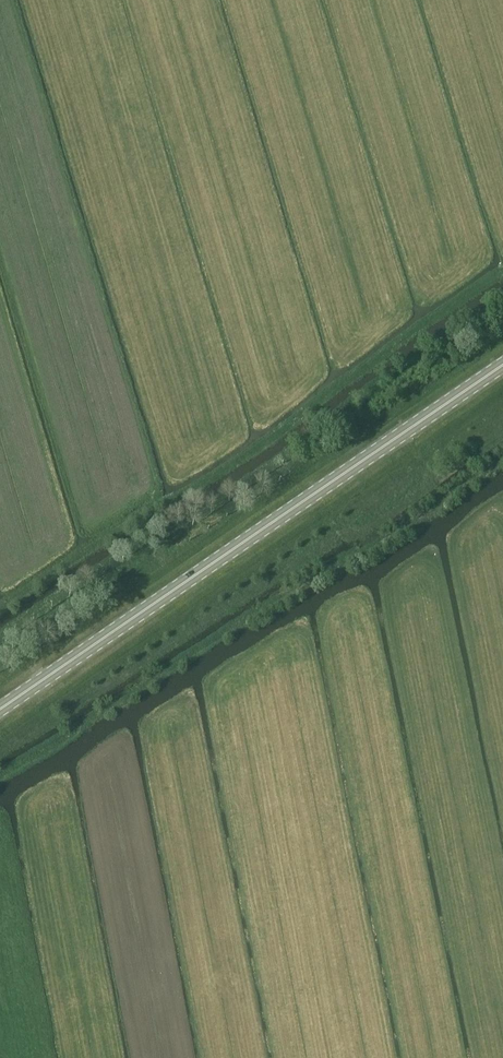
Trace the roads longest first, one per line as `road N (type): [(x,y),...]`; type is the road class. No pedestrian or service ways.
road 1 (primary): [(0,710),(502,365)]
road 2 (track): [(0,778),(436,510),(502,459)]

